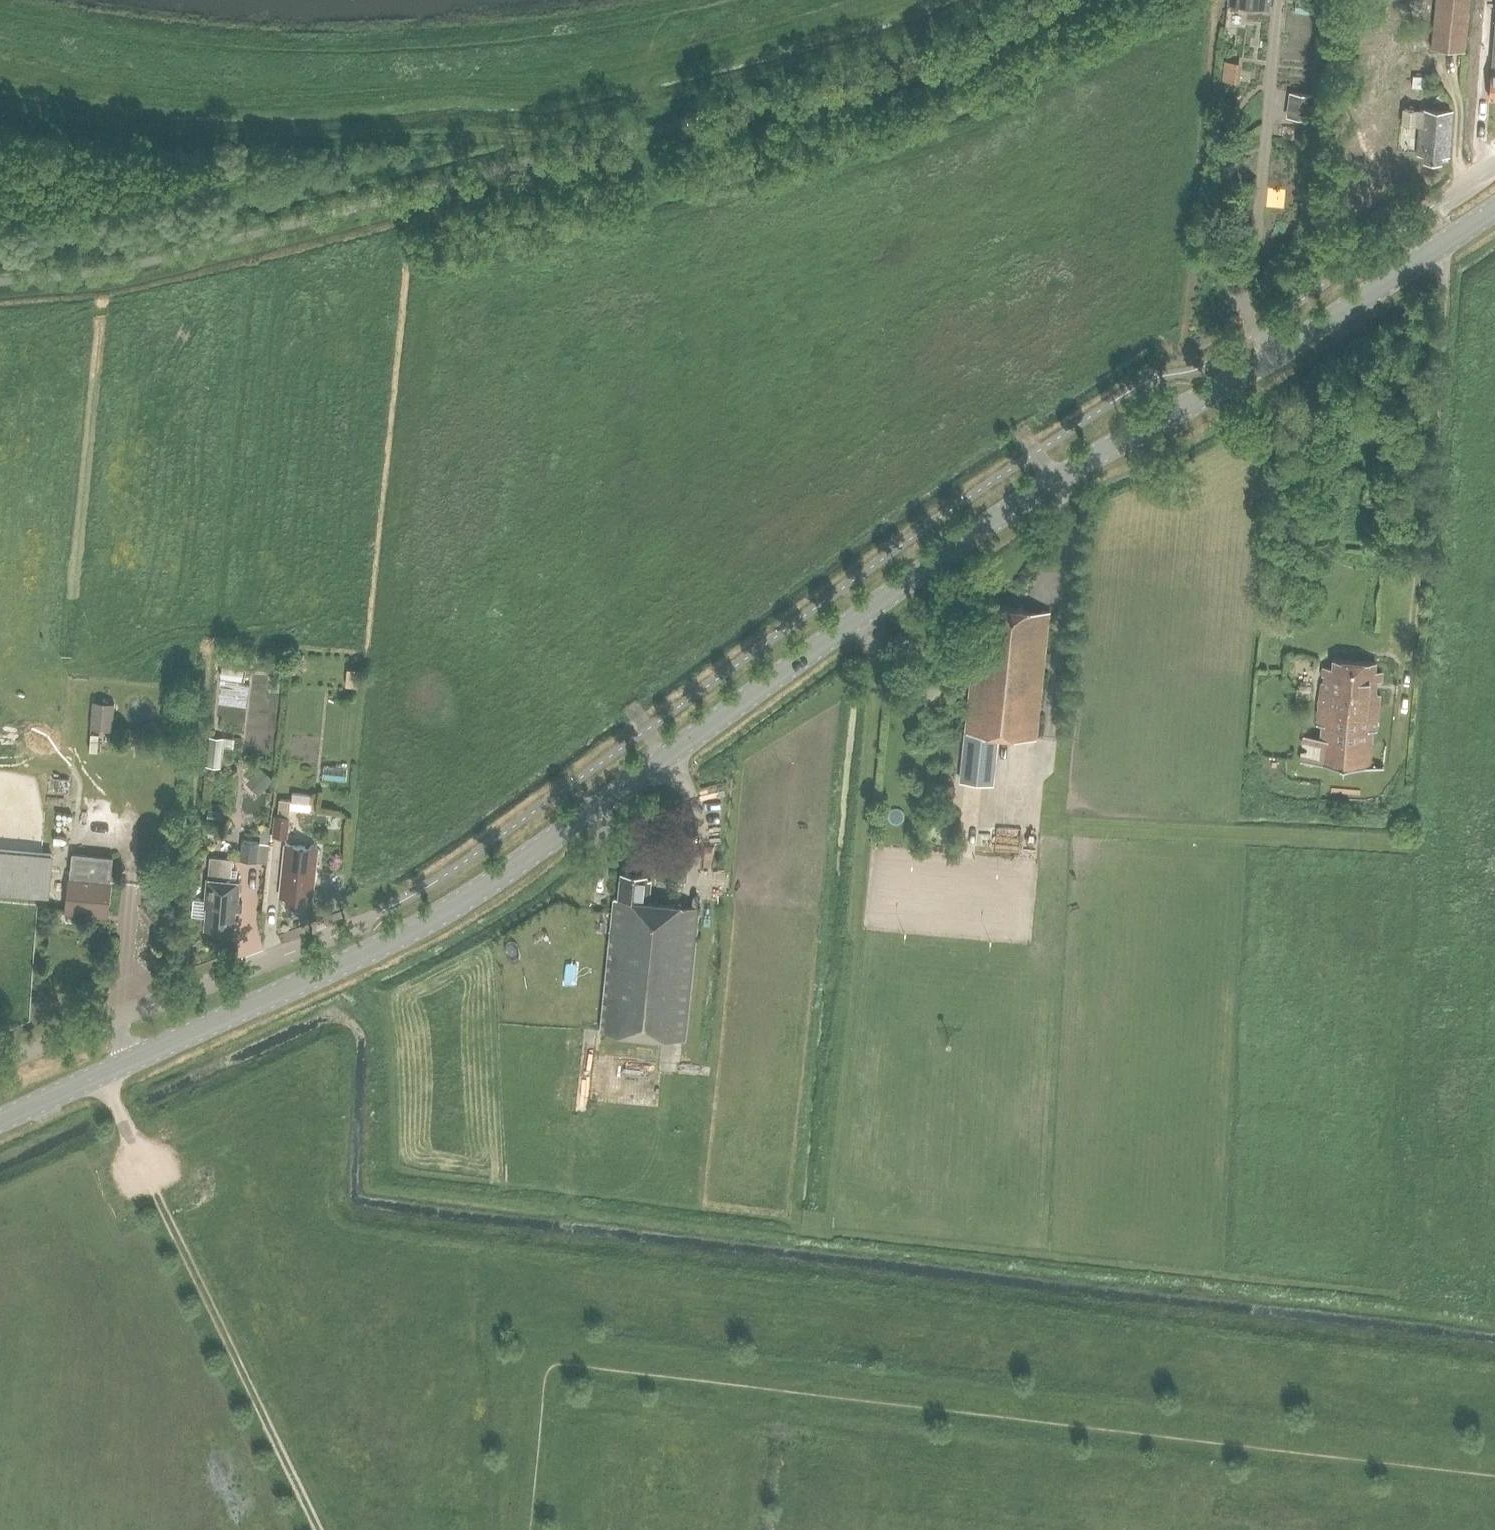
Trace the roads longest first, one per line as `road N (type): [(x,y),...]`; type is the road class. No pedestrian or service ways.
road 1 (secondary): [(0,1121),(447,911),(1055,480)]
road 2 (secondary): [(1055,480),(1281,356),(1494,209)]
road 3 (track): [(98,1077),(319,1529)]
road 4 (residential): [(380,915),(0,1065)]

